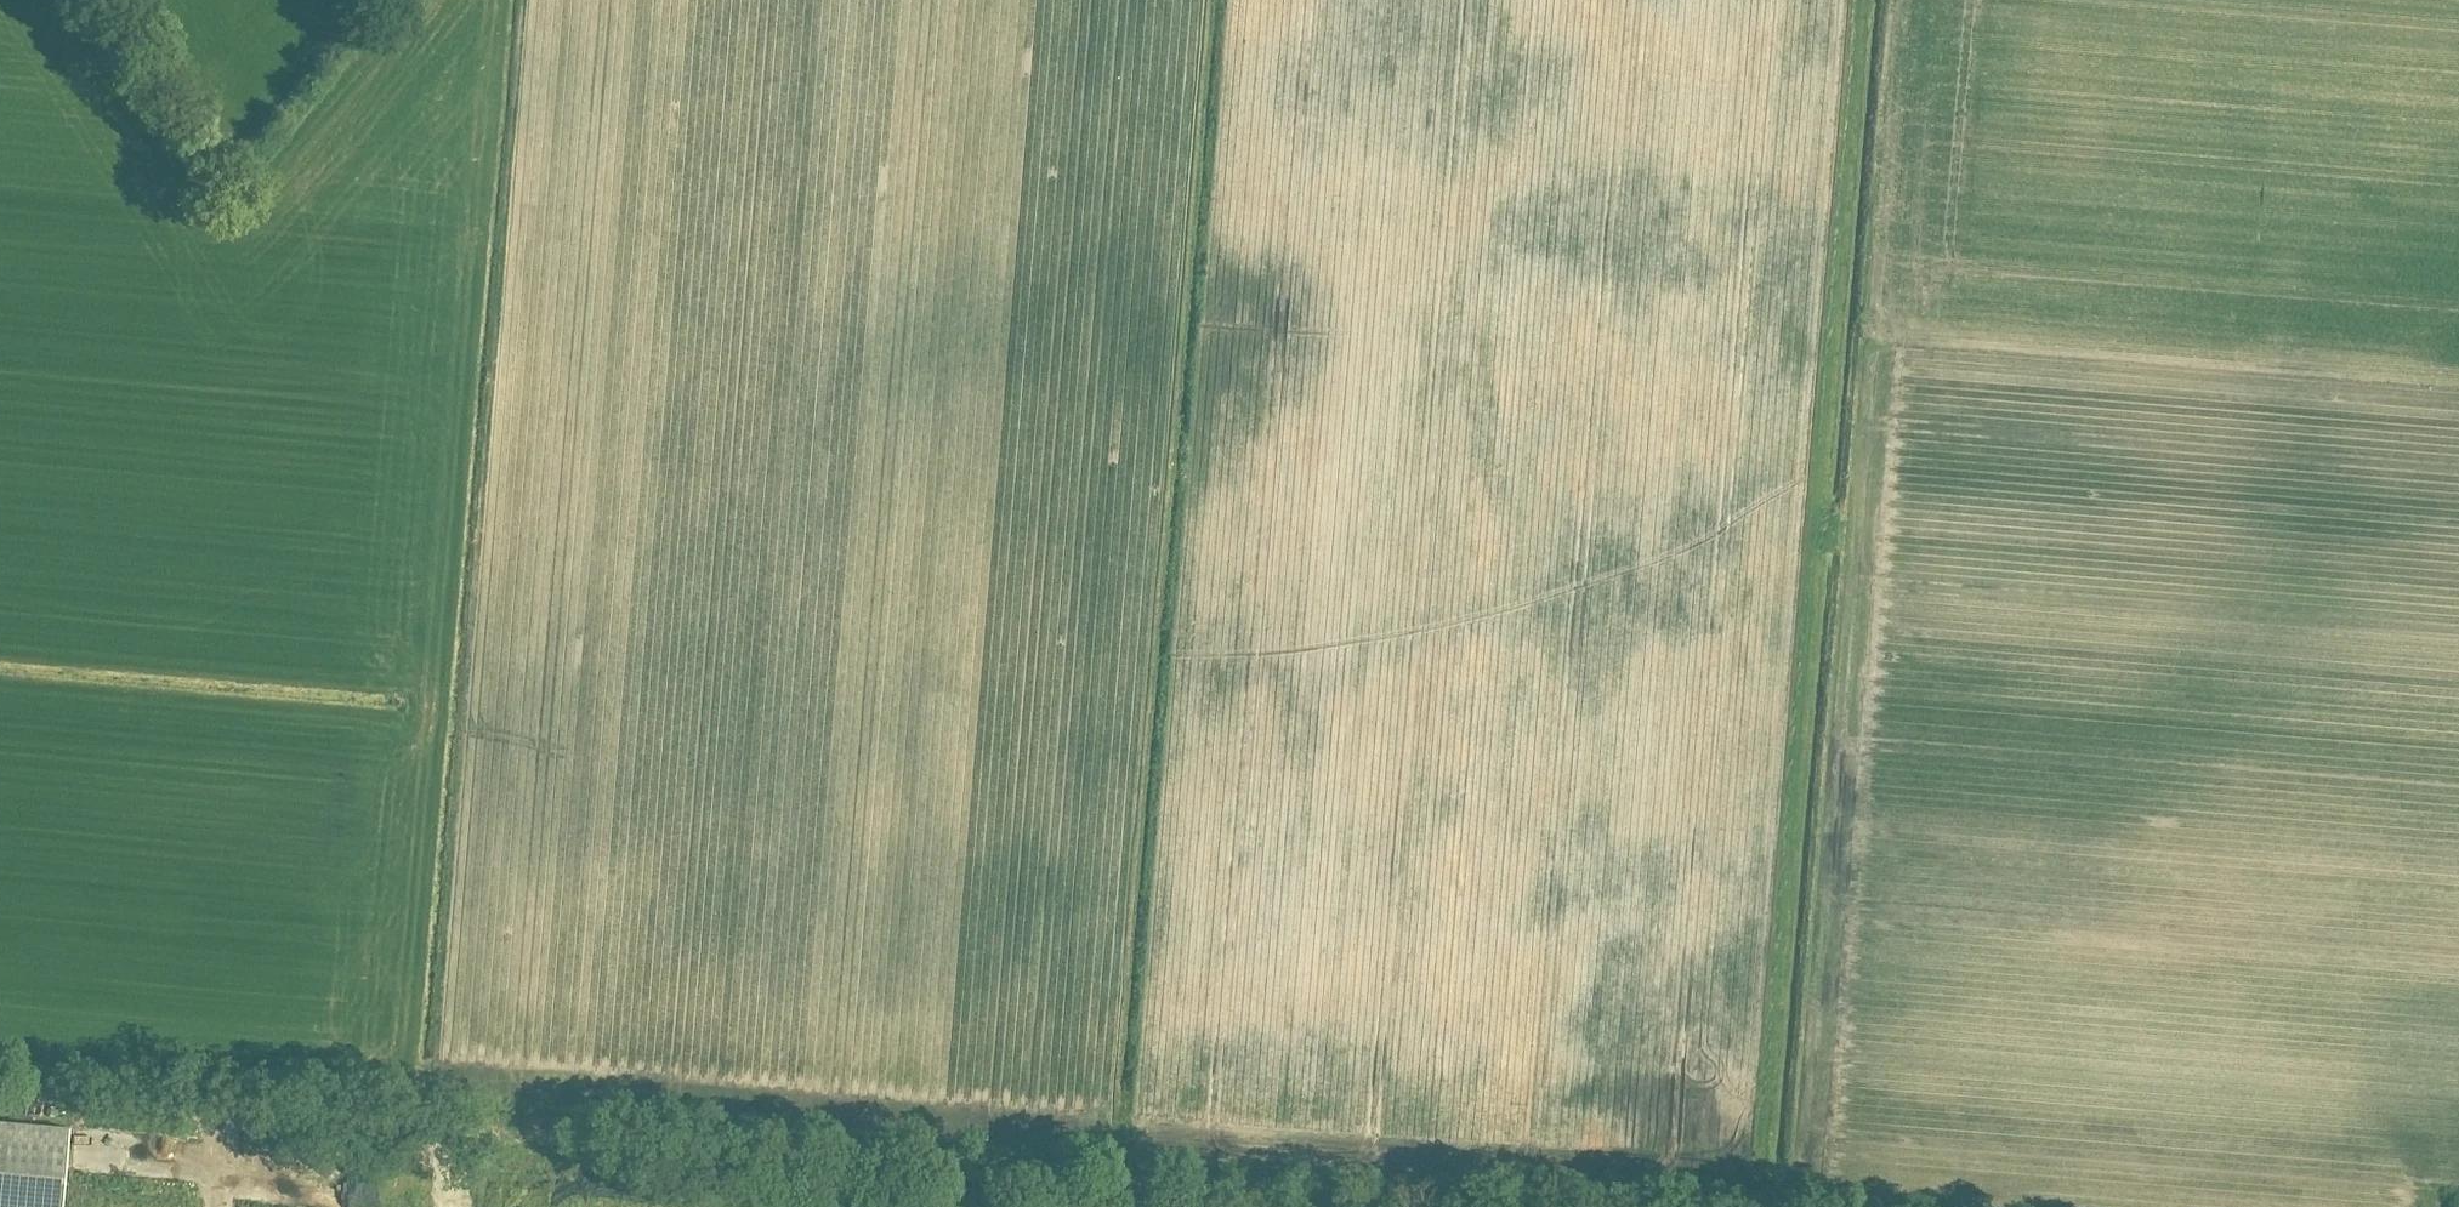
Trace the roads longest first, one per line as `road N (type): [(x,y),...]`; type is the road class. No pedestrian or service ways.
road 1 (unclassified): [(1003,1166),(0,1082)]

